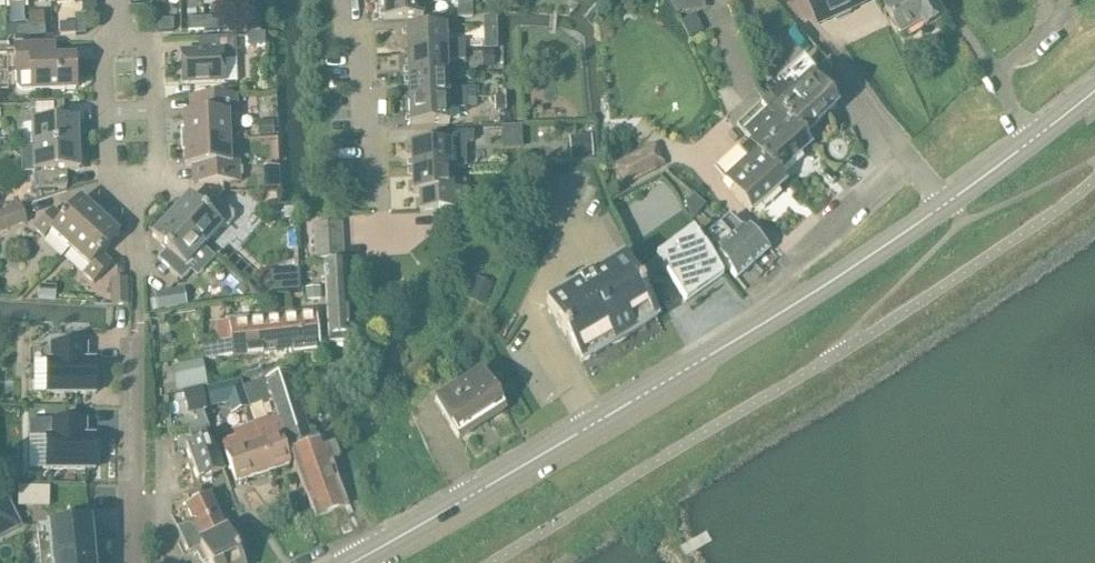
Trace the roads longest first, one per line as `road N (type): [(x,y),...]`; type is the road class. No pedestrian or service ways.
road 1 (tertiary): [(352,562),(709,357)]
road 2 (residential): [(120,32),(103,57),(108,178),(133,201),(157,170),(154,55)]
road 3 (residential): [(709,357),(890,174),(913,171),(947,210)]
road 4 (tertiary): [(709,357),(947,210)]
road 5 (residential): [(344,0),(369,106),(381,211)]
road 6 (tertiary): [(947,210),(1094,85)]

